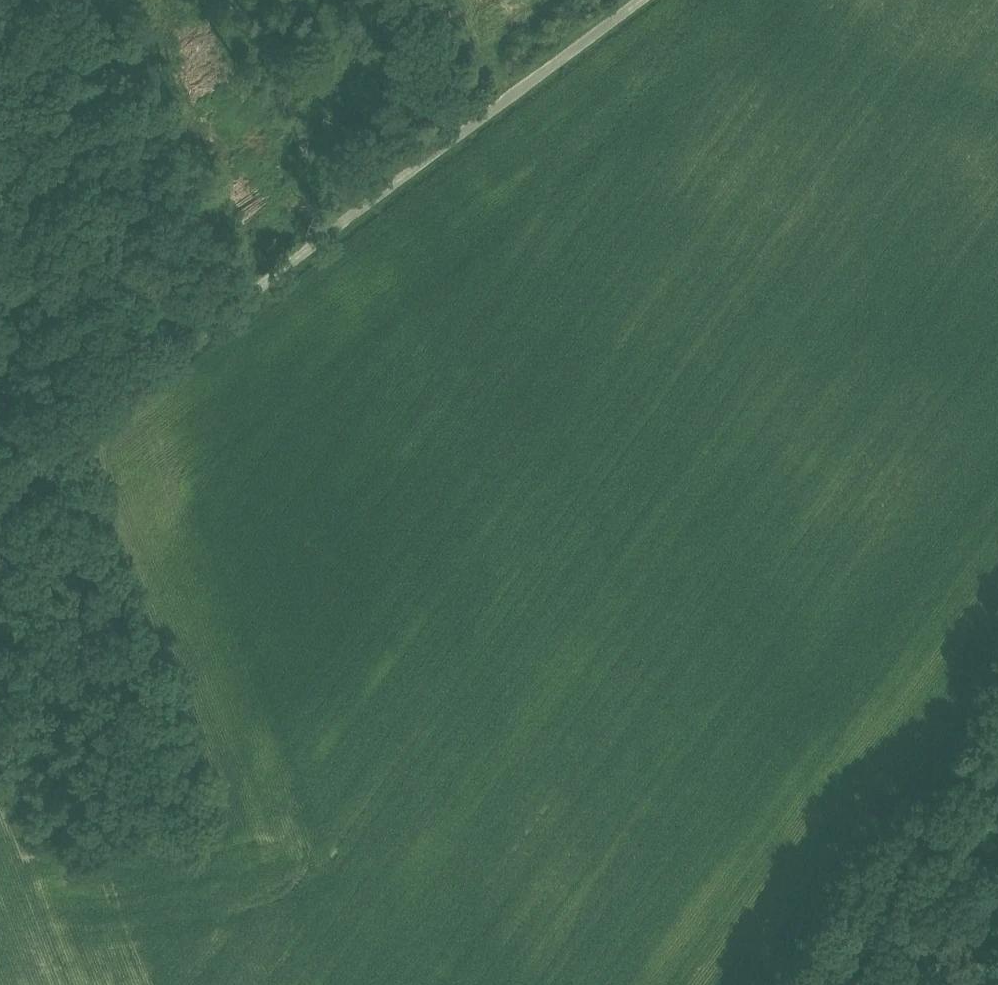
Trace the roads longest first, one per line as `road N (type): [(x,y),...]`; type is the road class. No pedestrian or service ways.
road 1 (track): [(0,485),(638,0)]

